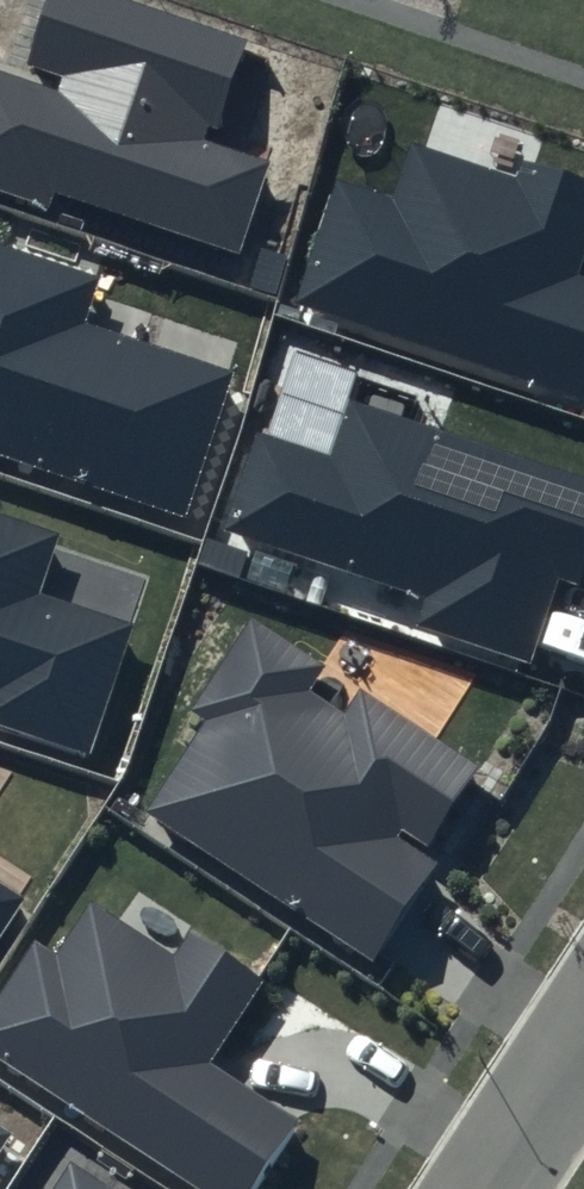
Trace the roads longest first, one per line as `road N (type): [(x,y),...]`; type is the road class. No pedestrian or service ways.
road 1 (residential): [(583,1033),(482,1188)]

